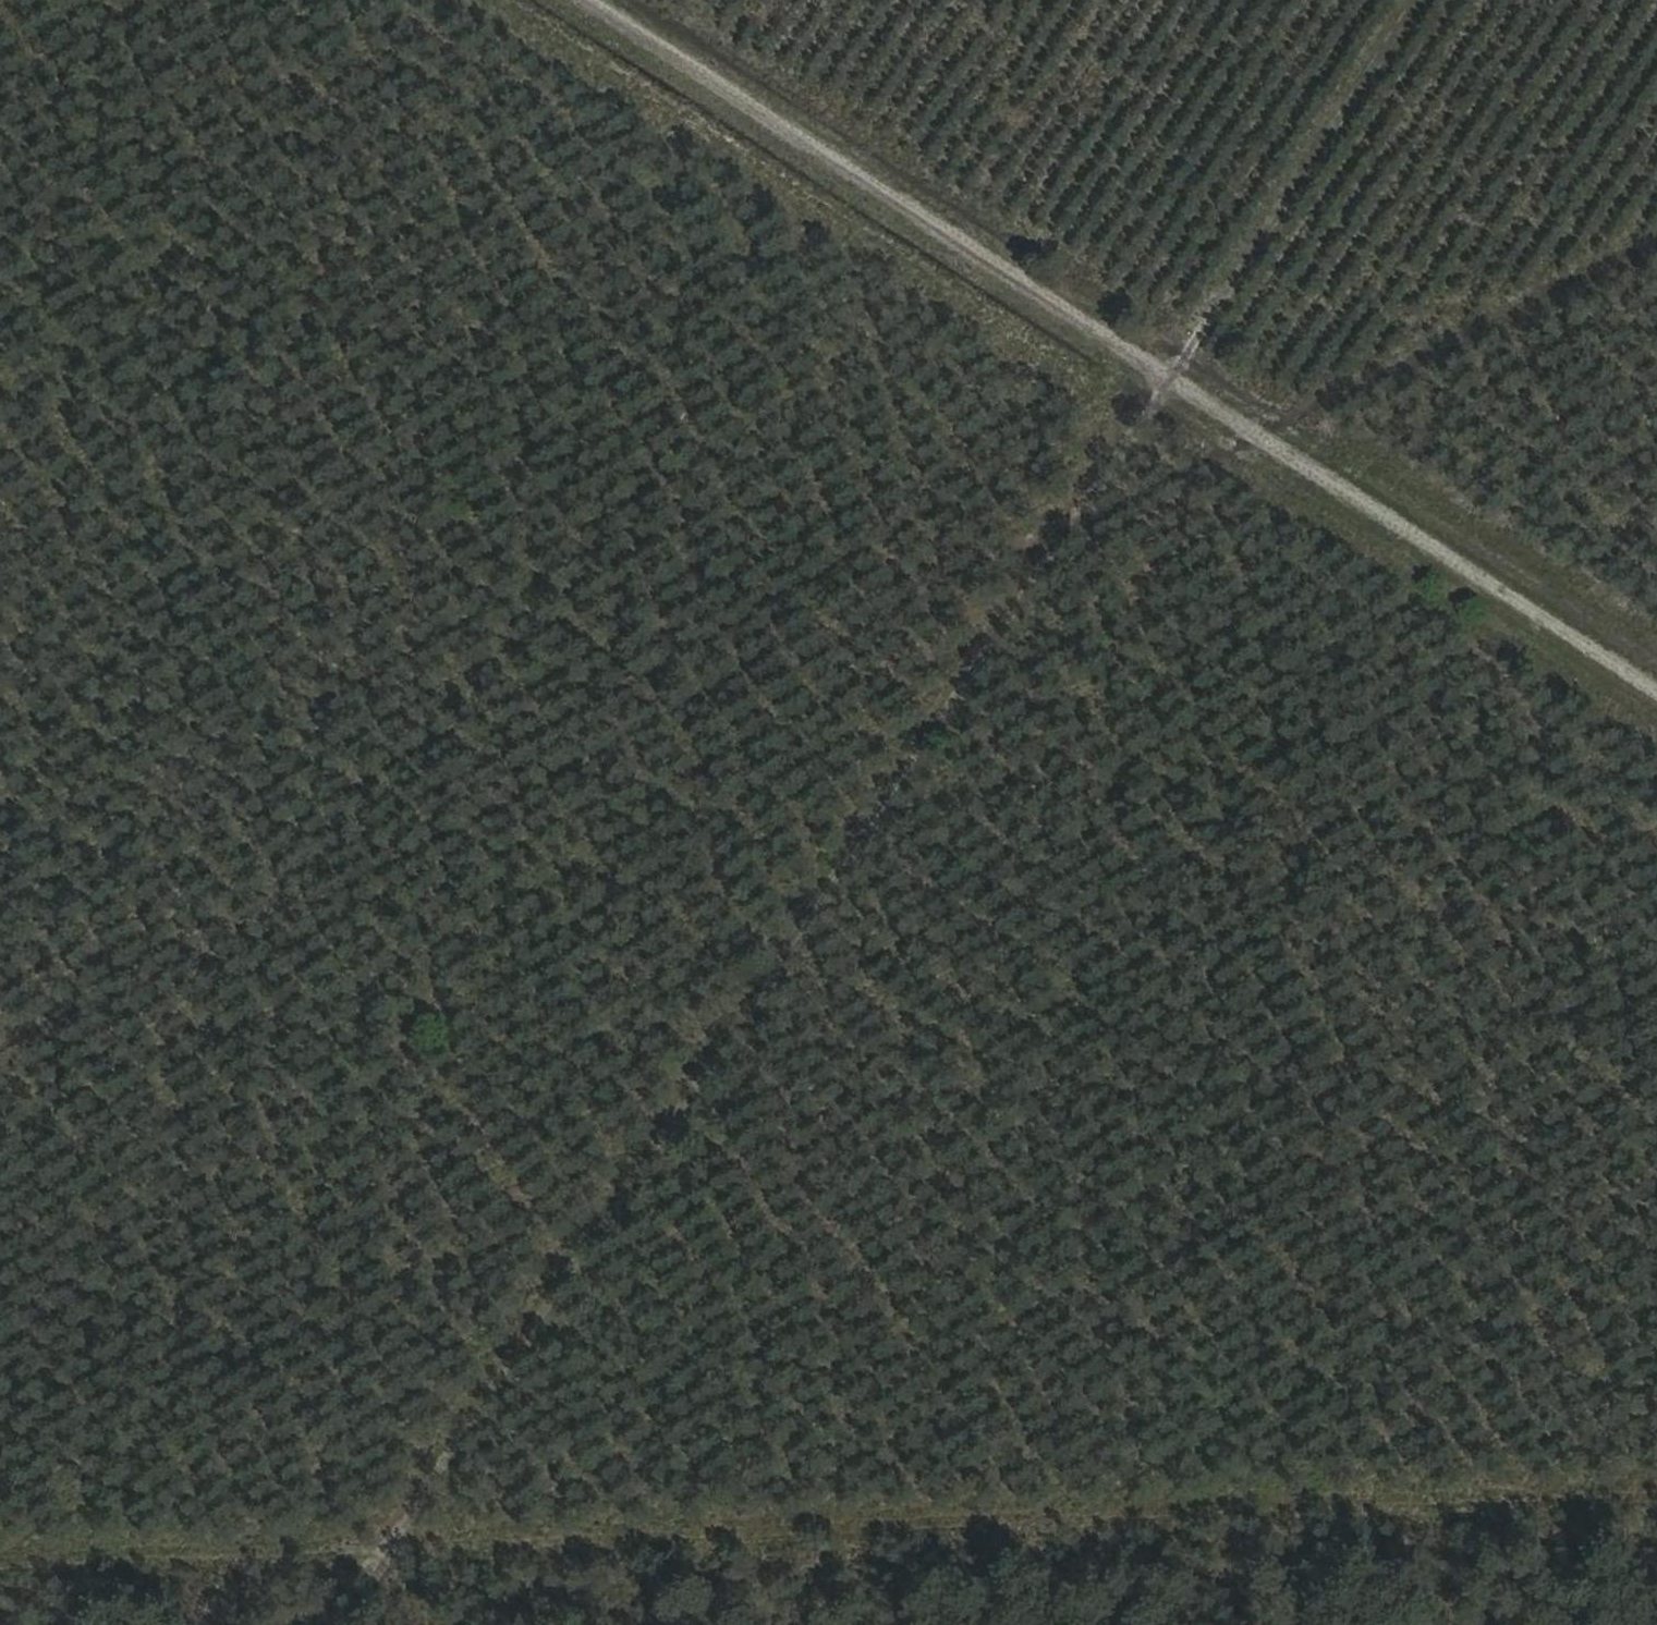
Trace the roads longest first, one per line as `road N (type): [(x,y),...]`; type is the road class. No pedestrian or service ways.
road 1 (track): [(1159,364),(389,1562)]
road 2 (track): [(1656,686),(596,0)]

